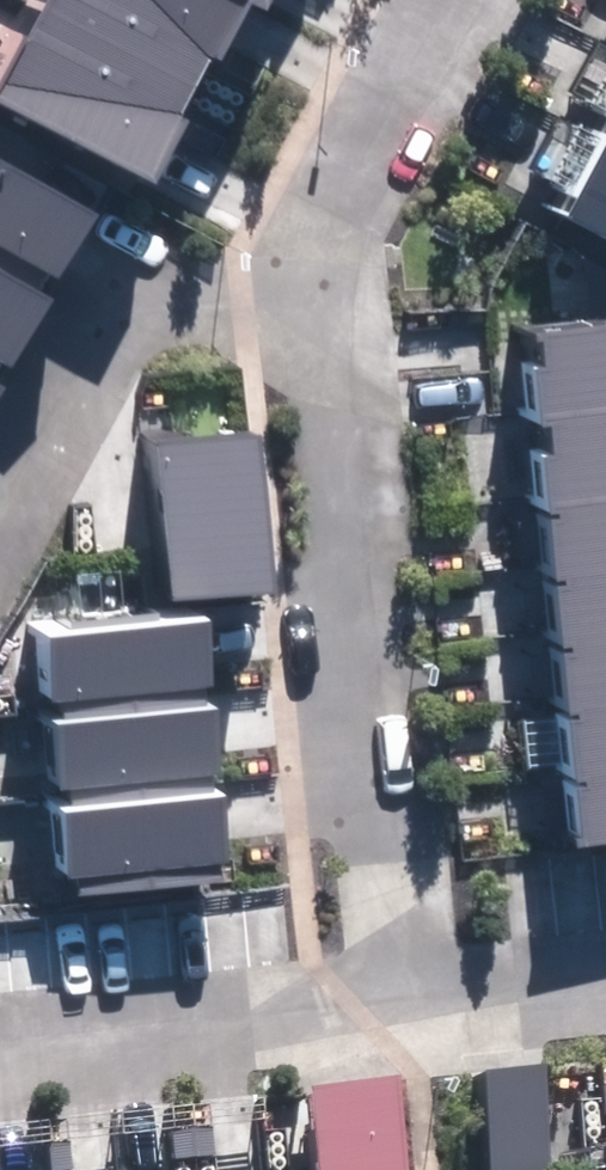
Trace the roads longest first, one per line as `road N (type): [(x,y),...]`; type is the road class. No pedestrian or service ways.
road 1 (residential): [(379,1017),(303,303)]
road 2 (residential): [(0,475),(111,295),(303,303)]
road 3 (residential): [(379,1017),(0,1054)]
road 4 (residential): [(303,303),(322,203),(426,0)]
road 5 (residential): [(605,995),(379,1017)]

